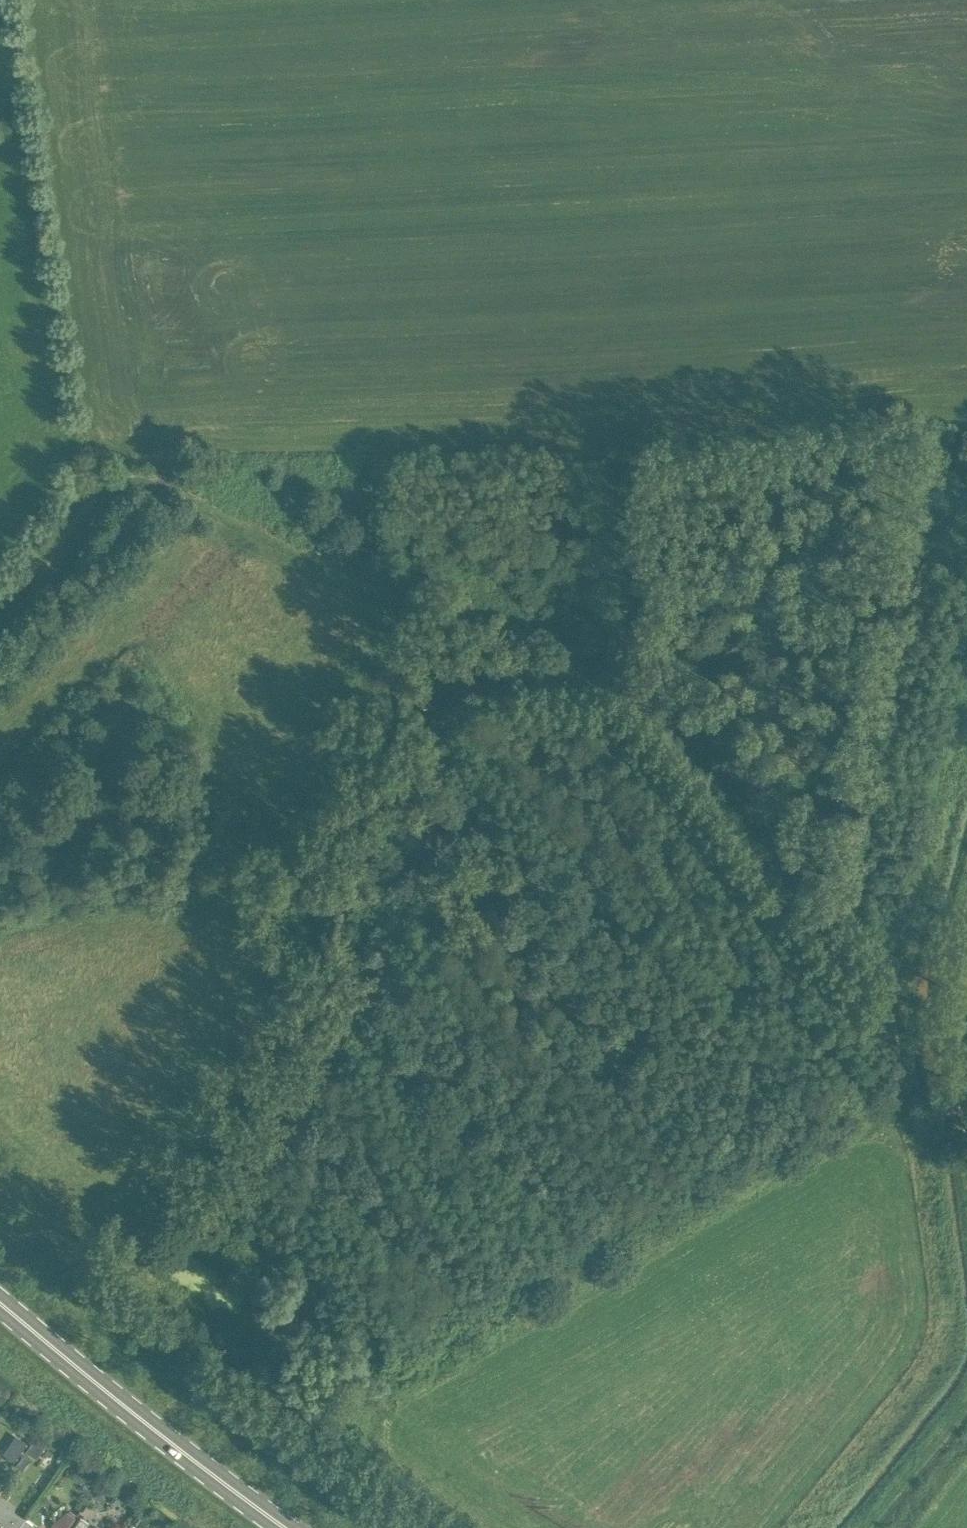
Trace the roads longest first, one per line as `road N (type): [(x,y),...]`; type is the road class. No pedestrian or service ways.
road 1 (secondary): [(289,1527),(0,1300)]
road 2 (track): [(875,1527),(966,1413)]
road 3 (track): [(82,500),(0,606)]

